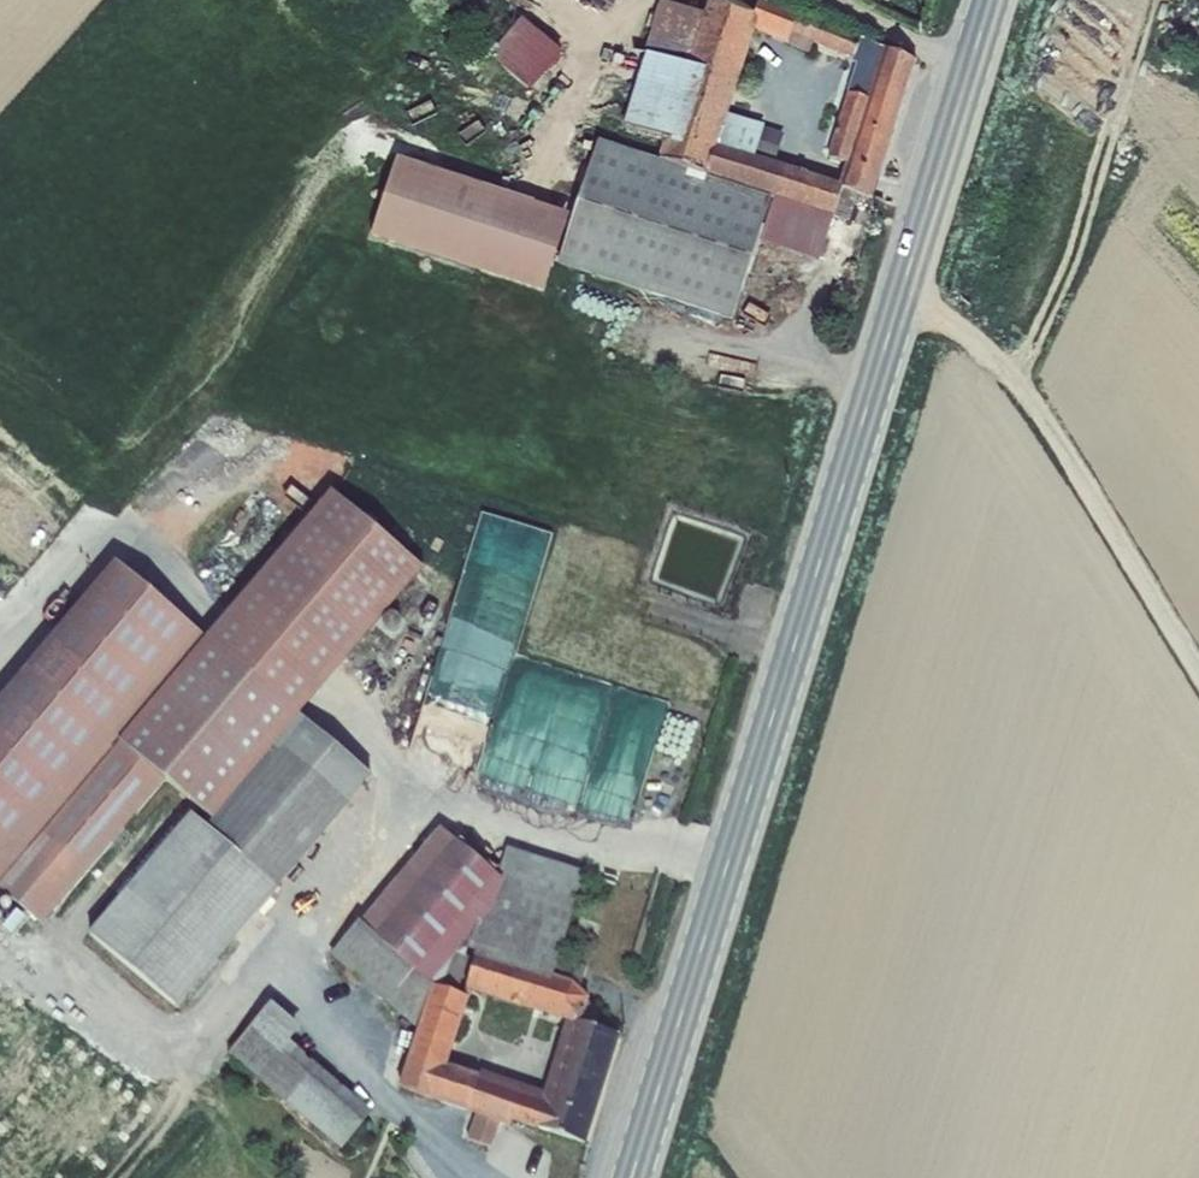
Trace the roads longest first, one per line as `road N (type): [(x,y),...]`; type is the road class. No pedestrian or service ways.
road 1 (primary): [(630,1177),(970,66)]
road 2 (track): [(899,298),(973,343),(1032,409),(1198,674)]
road 3 (residential): [(835,0),(970,66)]

